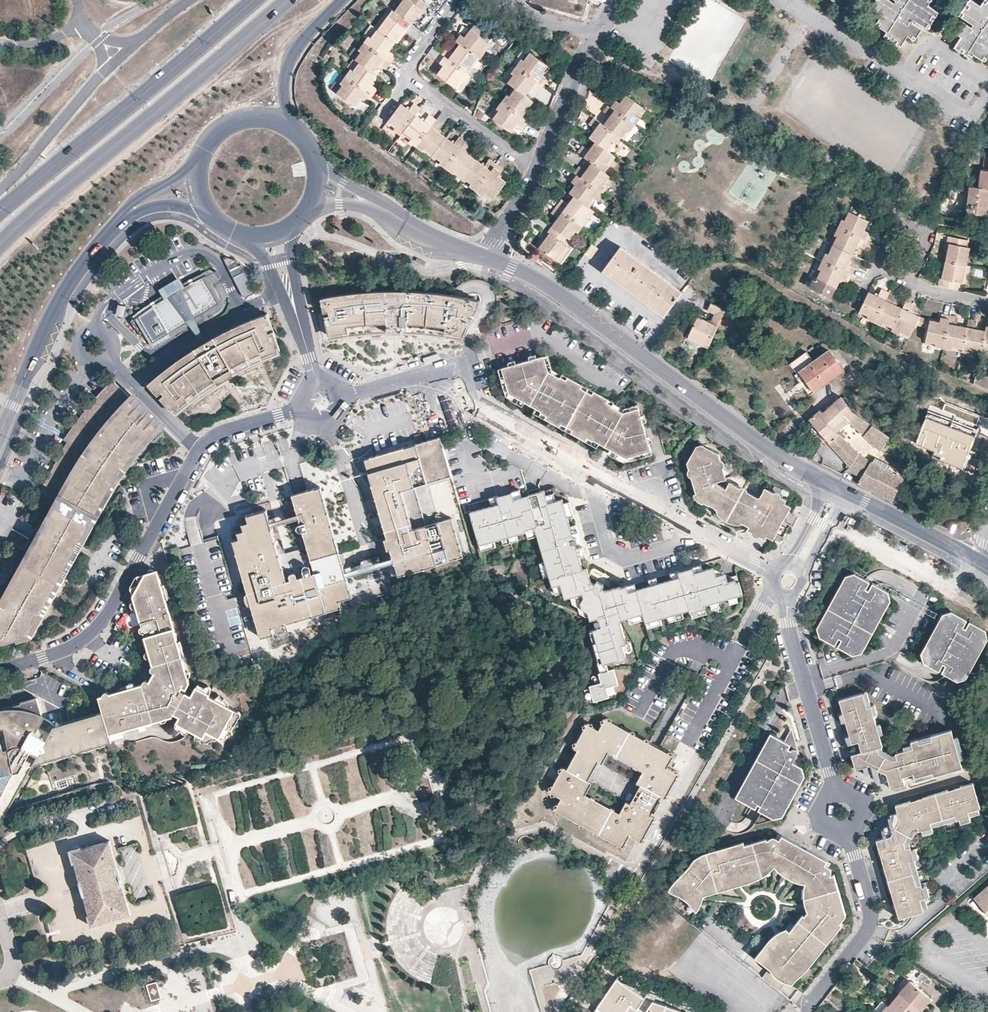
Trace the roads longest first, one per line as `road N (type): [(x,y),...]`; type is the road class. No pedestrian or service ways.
road 1 (tertiary): [(826,481),(760,443),(547,285),(484,258)]
road 2 (primary): [(0,242),(291,0)]
road 3 (primary): [(256,0),(0,210)]
road 4 (track): [(693,286),(708,272),(738,269),(987,397)]
road 5 (residential): [(199,448),(88,636),(0,670)]
road 6 (residential): [(589,470),(439,380),(408,380),(341,401)]
road 7 (residential): [(1,435),(73,280),(117,224)]
road 8 (residential): [(842,811),(870,924),(803,1010)]
road 9 (residential): [(120,57),(0,191)]
road 10 (residential): [(589,470),(608,546),(626,559),(699,532)]
road 11 (residential): [(281,295),(131,384)]
road 12 (residential): [(540,171),(409,75)]
road 13 (residential): [(804,678),(895,649),(926,594)]
road 14 (tertiary): [(979,560),(847,490)]
road 15 (residential): [(286,128),(290,59),(341,0)]
road 16 (residential): [(975,769),(842,811)]
road 17 (residential): [(804,678),(842,811)]
road 18 (residential): [(907,280),(925,230),(895,223),(874,265)]
road 19 (residential): [(699,532),(589,470)]

